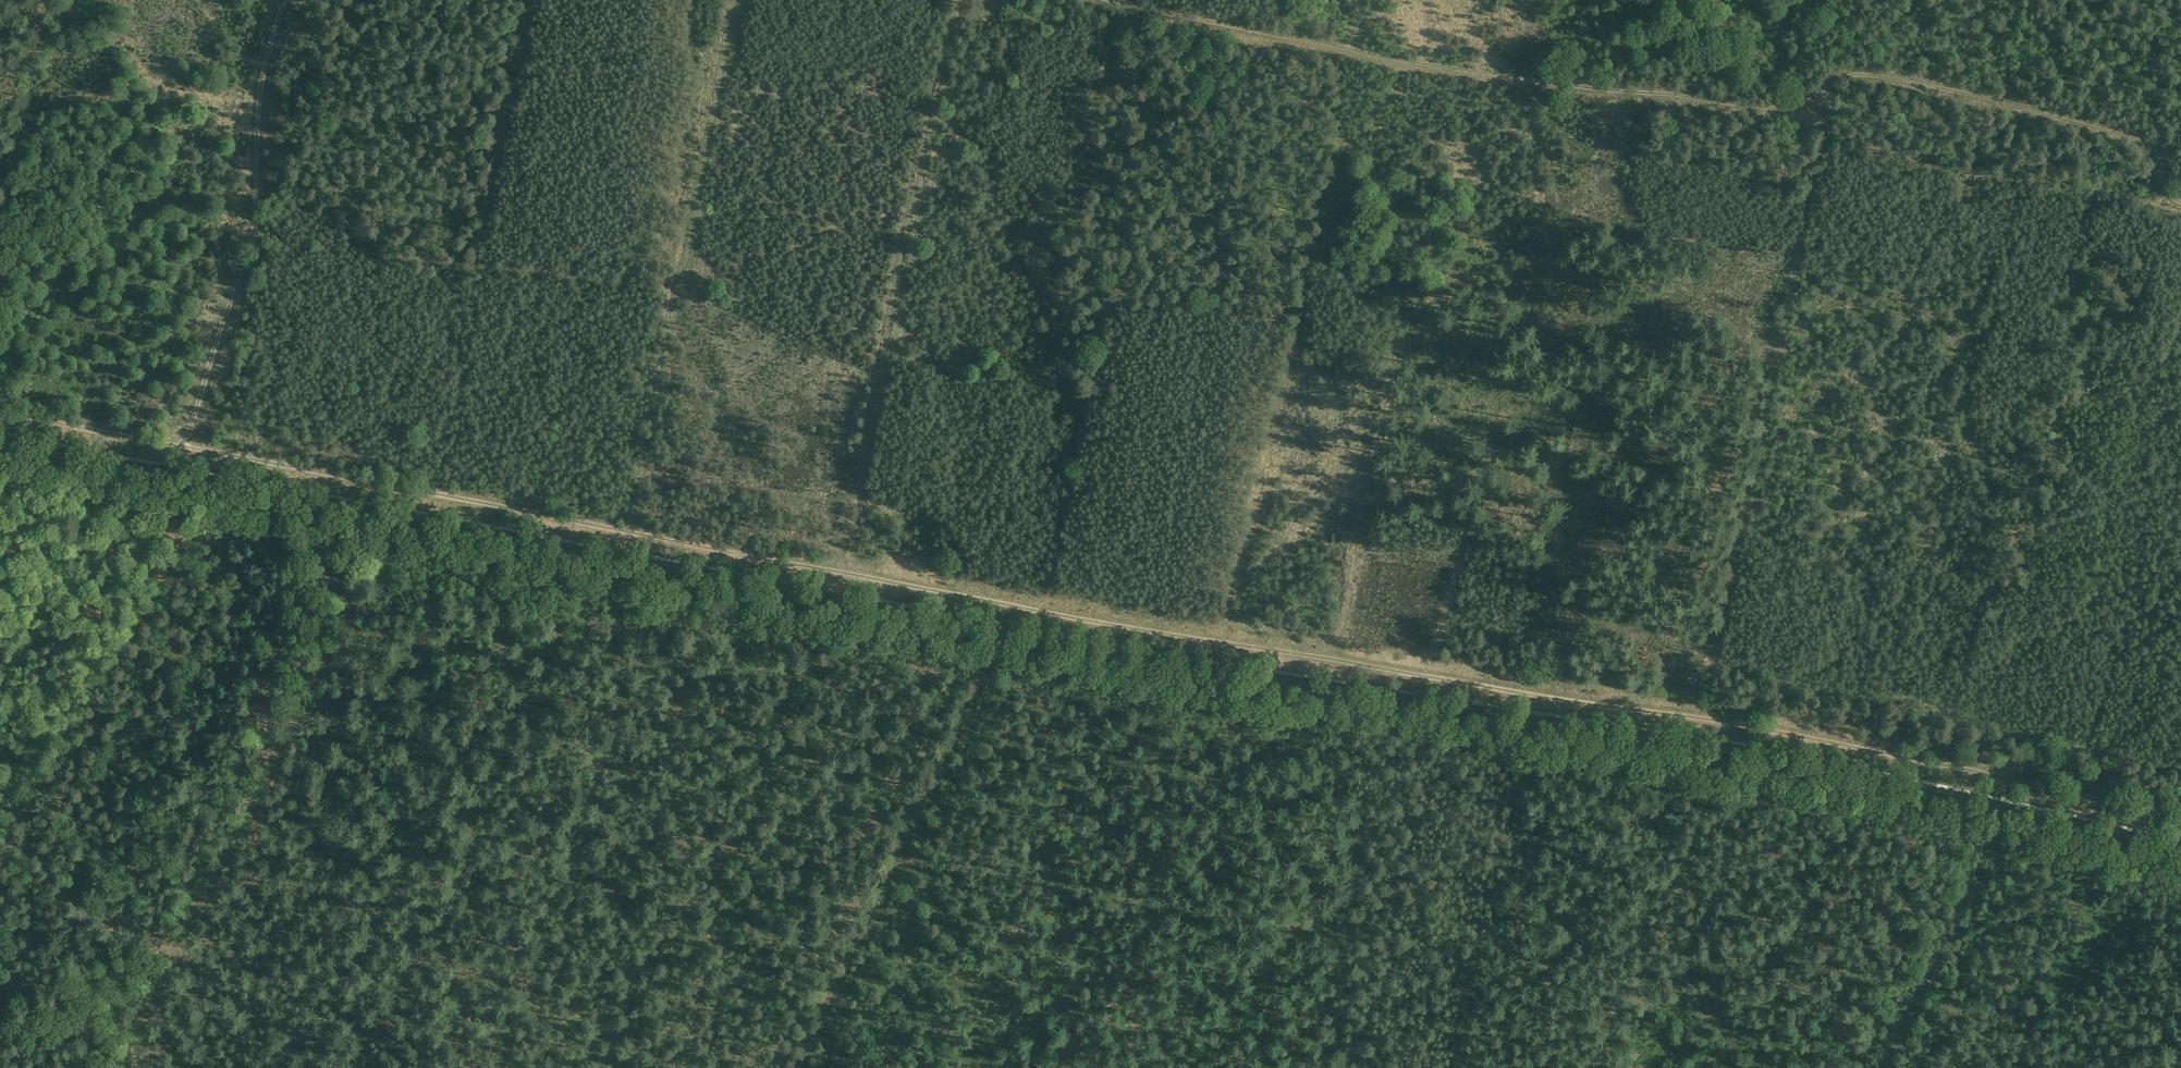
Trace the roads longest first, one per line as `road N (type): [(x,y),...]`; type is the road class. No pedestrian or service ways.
road 1 (track): [(2180,822),(1799,737),(909,589),(0,411)]
road 2 (track): [(1122,0),(1461,76),(1767,105),(1873,76),(2049,108),(2153,140),(2180,201)]
road 3 (track): [(286,0),(267,46),(249,264),(205,387),(198,450)]

